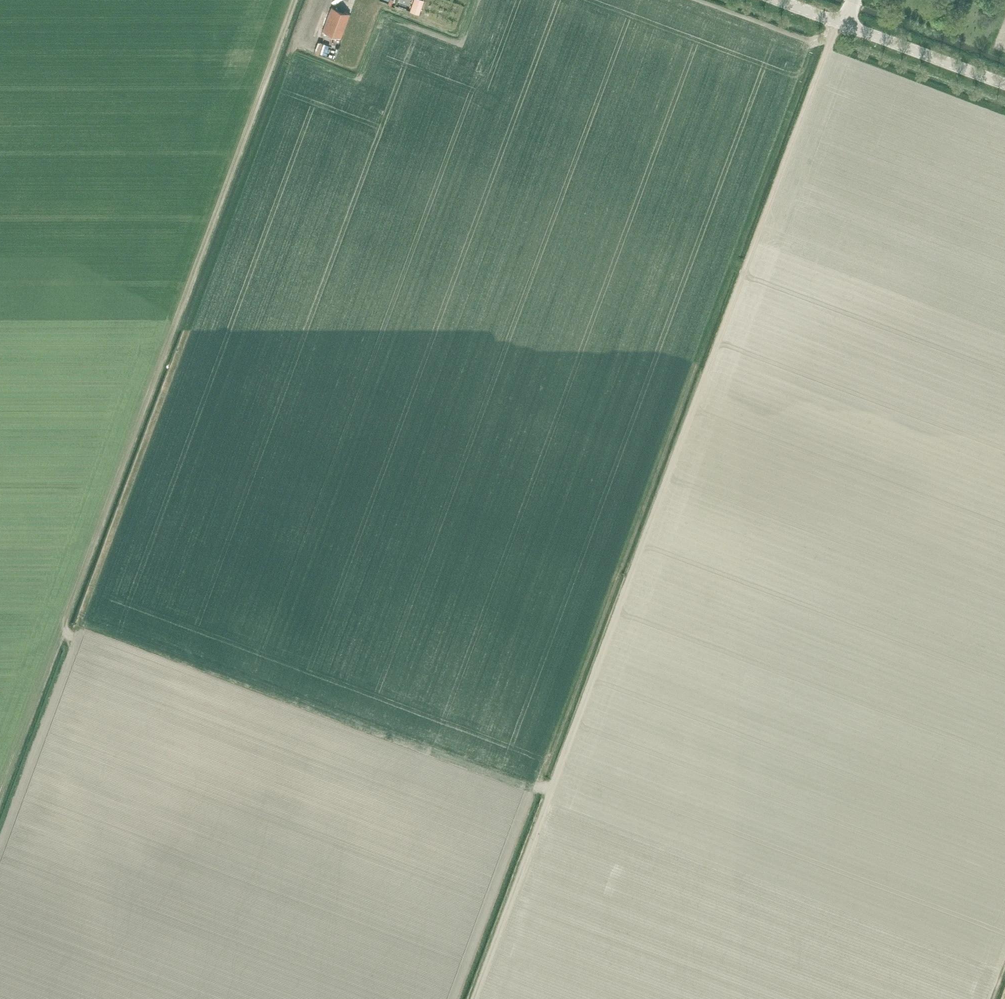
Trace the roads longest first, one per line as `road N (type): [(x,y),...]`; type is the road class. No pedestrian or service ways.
road 1 (tertiary): [(1004,85),(774,0)]

